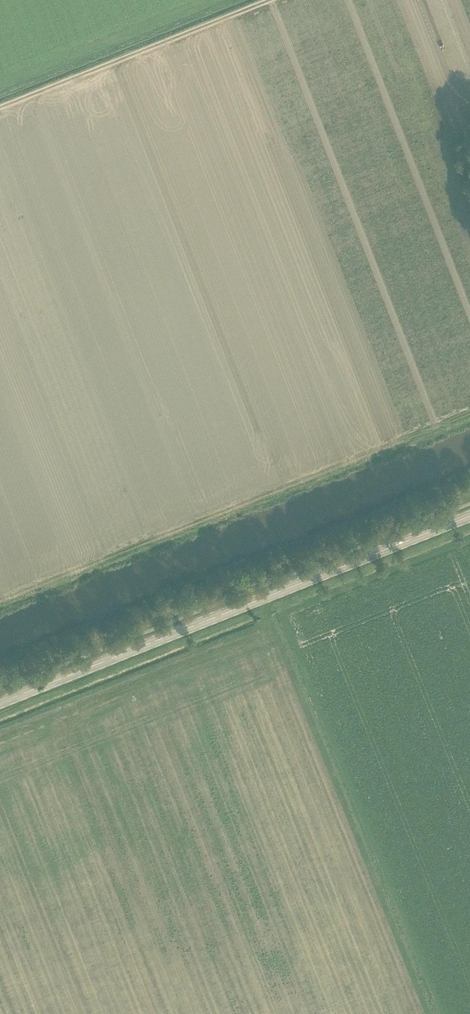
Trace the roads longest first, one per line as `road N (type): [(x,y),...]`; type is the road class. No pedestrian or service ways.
road 1 (tertiary): [(469,516),(0,703)]

